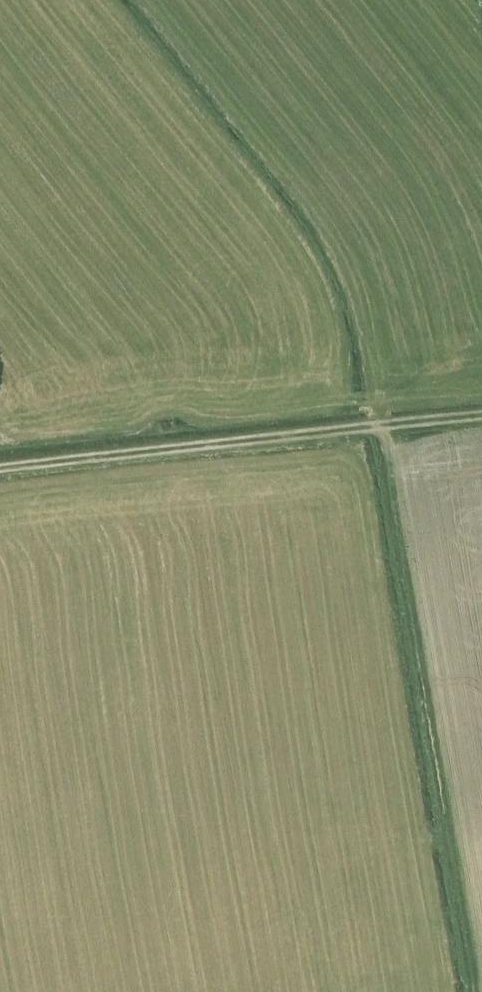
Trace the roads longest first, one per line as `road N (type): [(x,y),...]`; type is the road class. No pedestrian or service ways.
road 1 (track): [(481,414),(0,470)]

